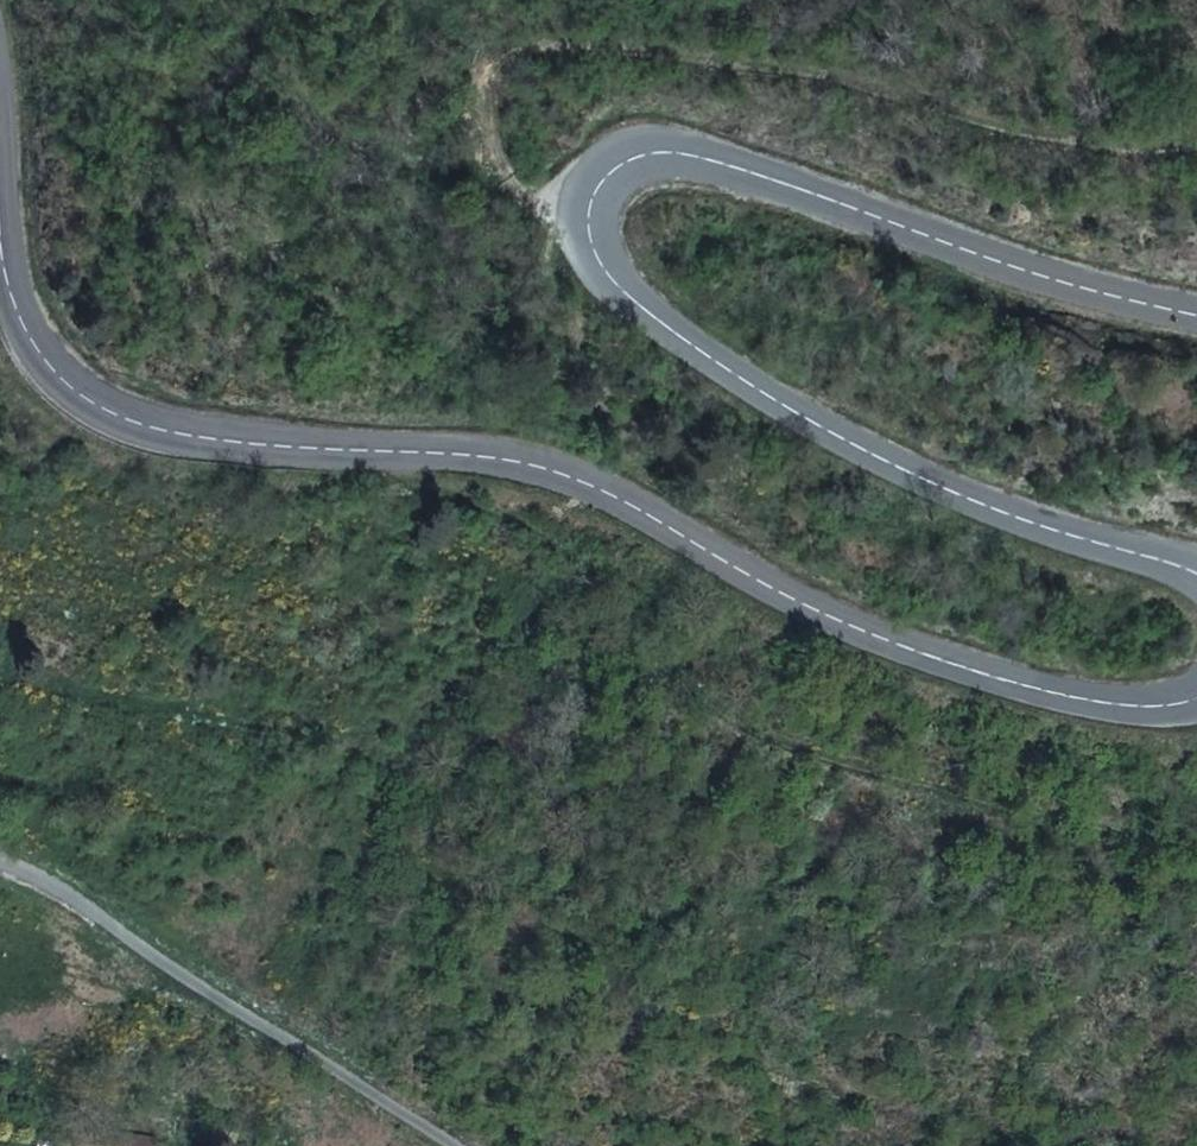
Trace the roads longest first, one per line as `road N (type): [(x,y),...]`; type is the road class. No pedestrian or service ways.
road 1 (secondary): [(1196,573),(1007,514),(803,417),(649,317),(614,283),(590,238),(590,205),(605,178),(631,159),(677,151),(985,256),(1196,312)]
road 2 (secondary): [(0,218),(11,291),(45,360),(100,406),(175,431),(267,445),(533,464),(591,482),(798,601),(929,657),(1060,696),(1130,707),(1196,698)]
road 3 (track): [(1196,873),(1009,799),(723,713),(532,550),(267,445)]
road 4 (unclassified): [(0,862),(35,871),(459,1145)]

